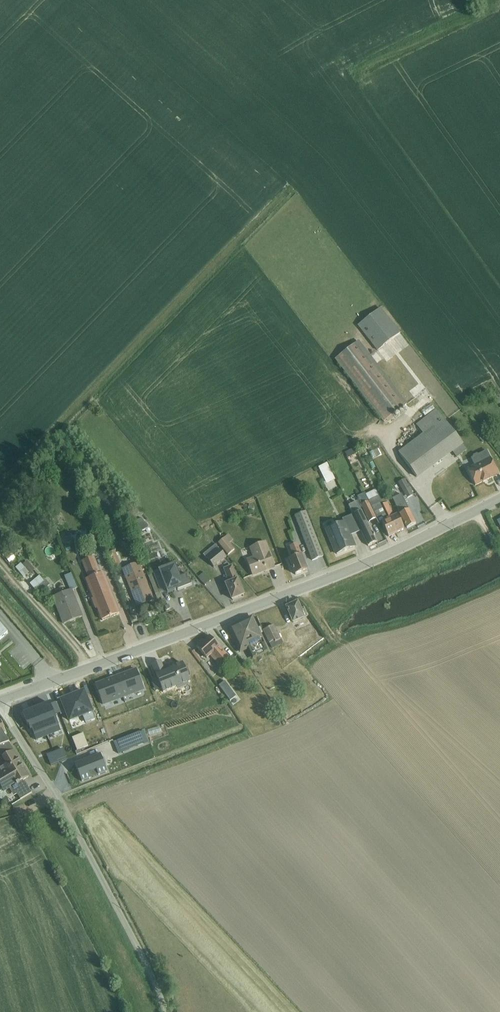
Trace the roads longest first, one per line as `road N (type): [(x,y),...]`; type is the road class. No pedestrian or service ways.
road 1 (tertiary): [(92,672),(385,558),(499,501)]
road 2 (unclassified): [(0,708),(60,800),(166,1011)]
road 3 (unclassified): [(0,562),(92,672)]

